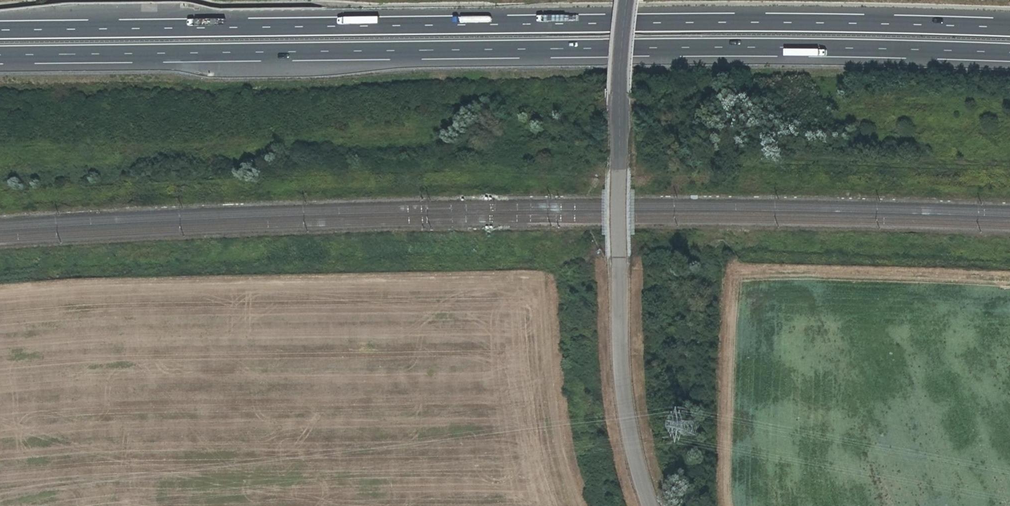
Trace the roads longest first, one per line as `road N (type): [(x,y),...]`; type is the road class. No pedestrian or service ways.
road 1 (motorway): [(0,55),(1009,53)]
road 2 (motorway): [(1009,27),(0,29)]
road 3 (unclassified): [(651,505),(623,373),(619,96),(627,0)]

